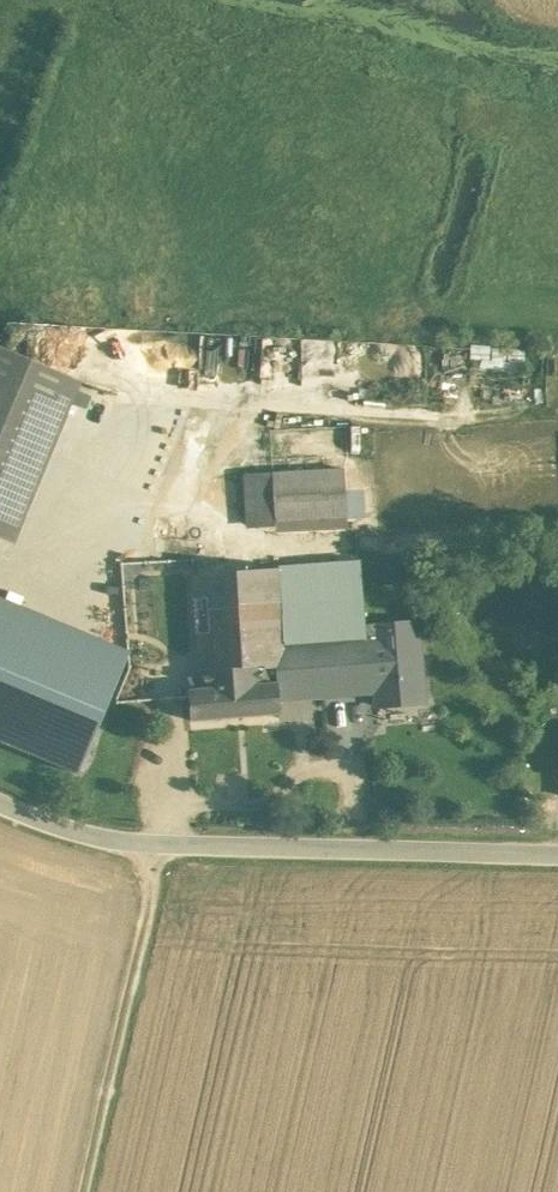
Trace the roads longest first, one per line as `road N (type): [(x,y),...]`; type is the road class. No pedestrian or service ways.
road 1 (tertiary): [(0,799),(97,839),(557,852)]
road 2 (track): [(158,843),(155,896),(88,1191)]

